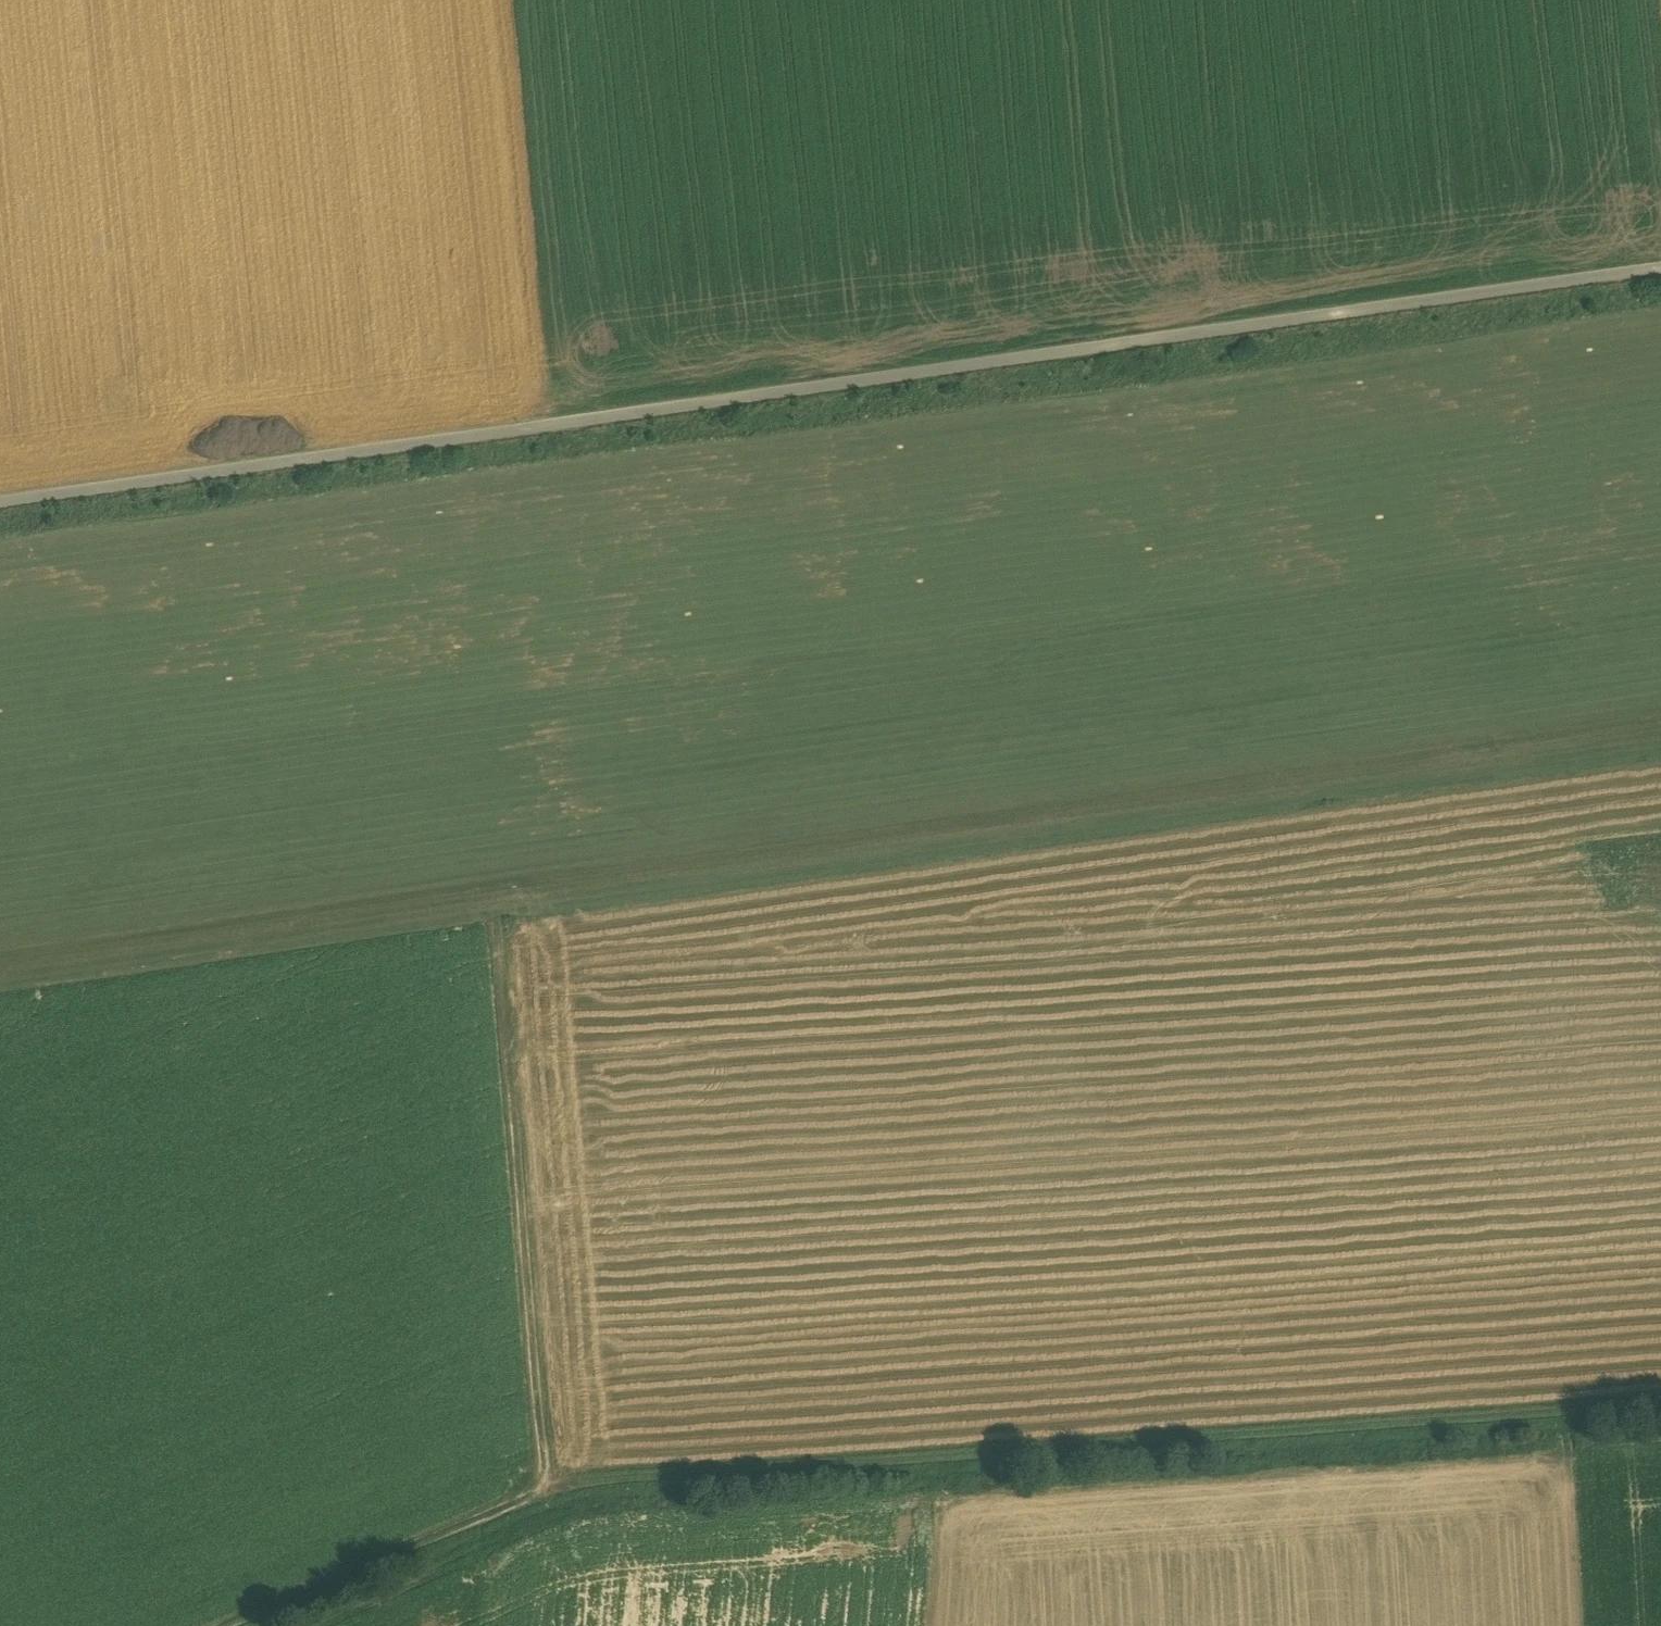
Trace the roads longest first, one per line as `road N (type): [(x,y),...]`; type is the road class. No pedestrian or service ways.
road 1 (track): [(1660,270),(0,503)]
road 2 (track): [(266,1625),(564,1503),(609,1493),(1660,1420)]
road 3 (track): [(355,1625),(599,1523),(1660,1451)]
road 4 (track): [(570,1502),(561,1479),(516,948)]

